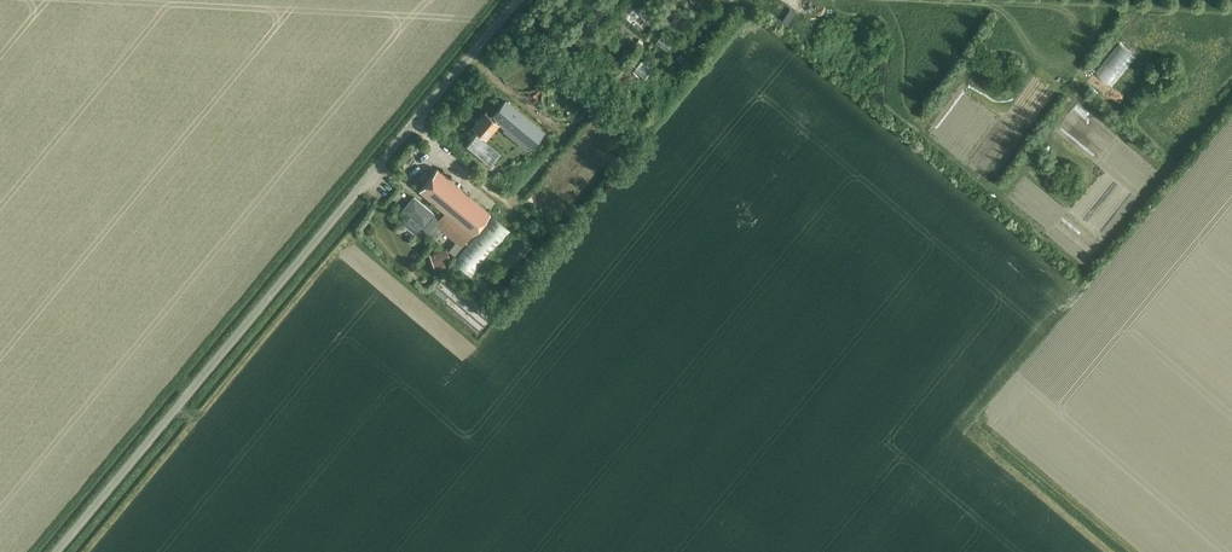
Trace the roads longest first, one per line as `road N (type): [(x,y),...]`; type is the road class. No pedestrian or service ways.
road 1 (unclassified): [(56,551),(518,0)]

